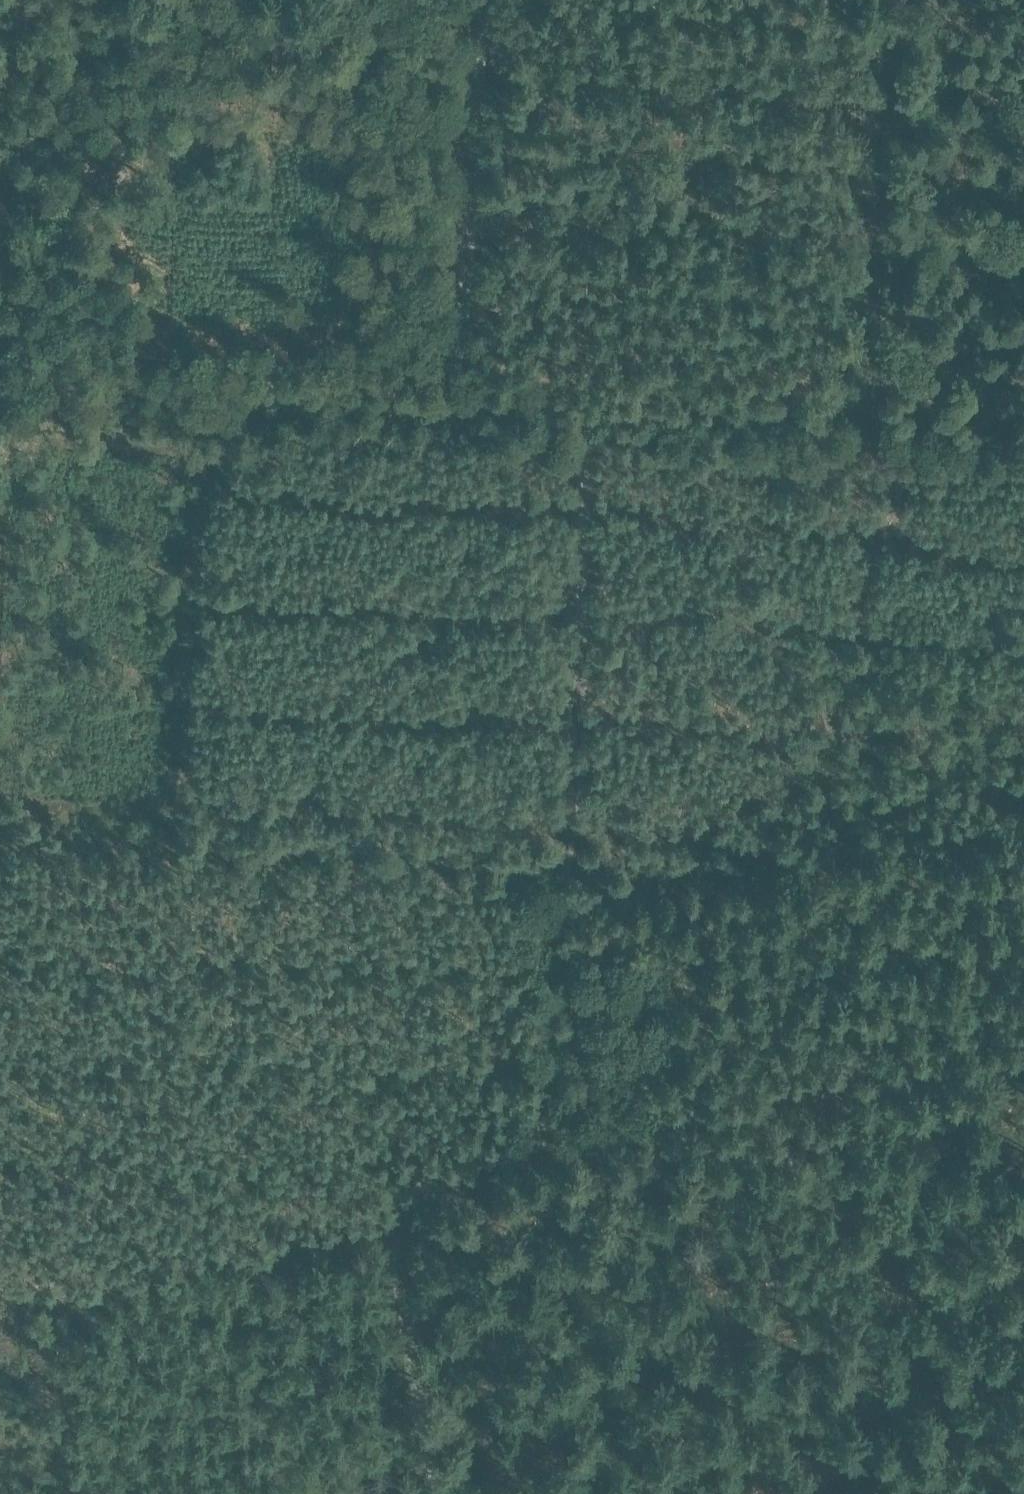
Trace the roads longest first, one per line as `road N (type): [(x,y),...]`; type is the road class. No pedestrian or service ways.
road 1 (track): [(1023,1036),(712,1096),(527,1147)]
road 2 (track): [(395,1216),(142,1276),(0,1283)]
road 3 (track): [(0,163),(8,0)]

